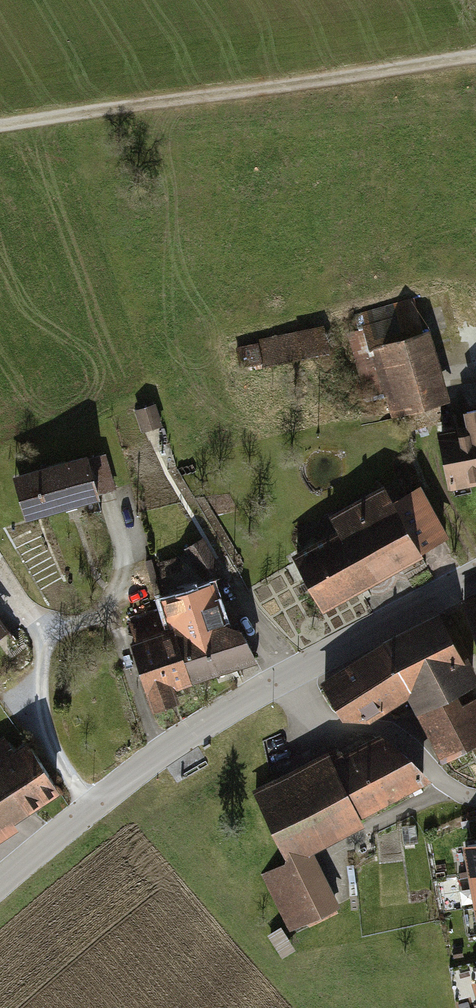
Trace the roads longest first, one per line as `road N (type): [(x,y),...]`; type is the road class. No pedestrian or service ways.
road 1 (track): [(475,55),(0,126)]
road 2 (tertiary): [(287,676),(156,757),(0,882)]
road 3 (residential): [(475,799),(444,782),(393,734),(324,721),(287,676)]
road 4 (tertiary): [(475,576),(287,676)]

